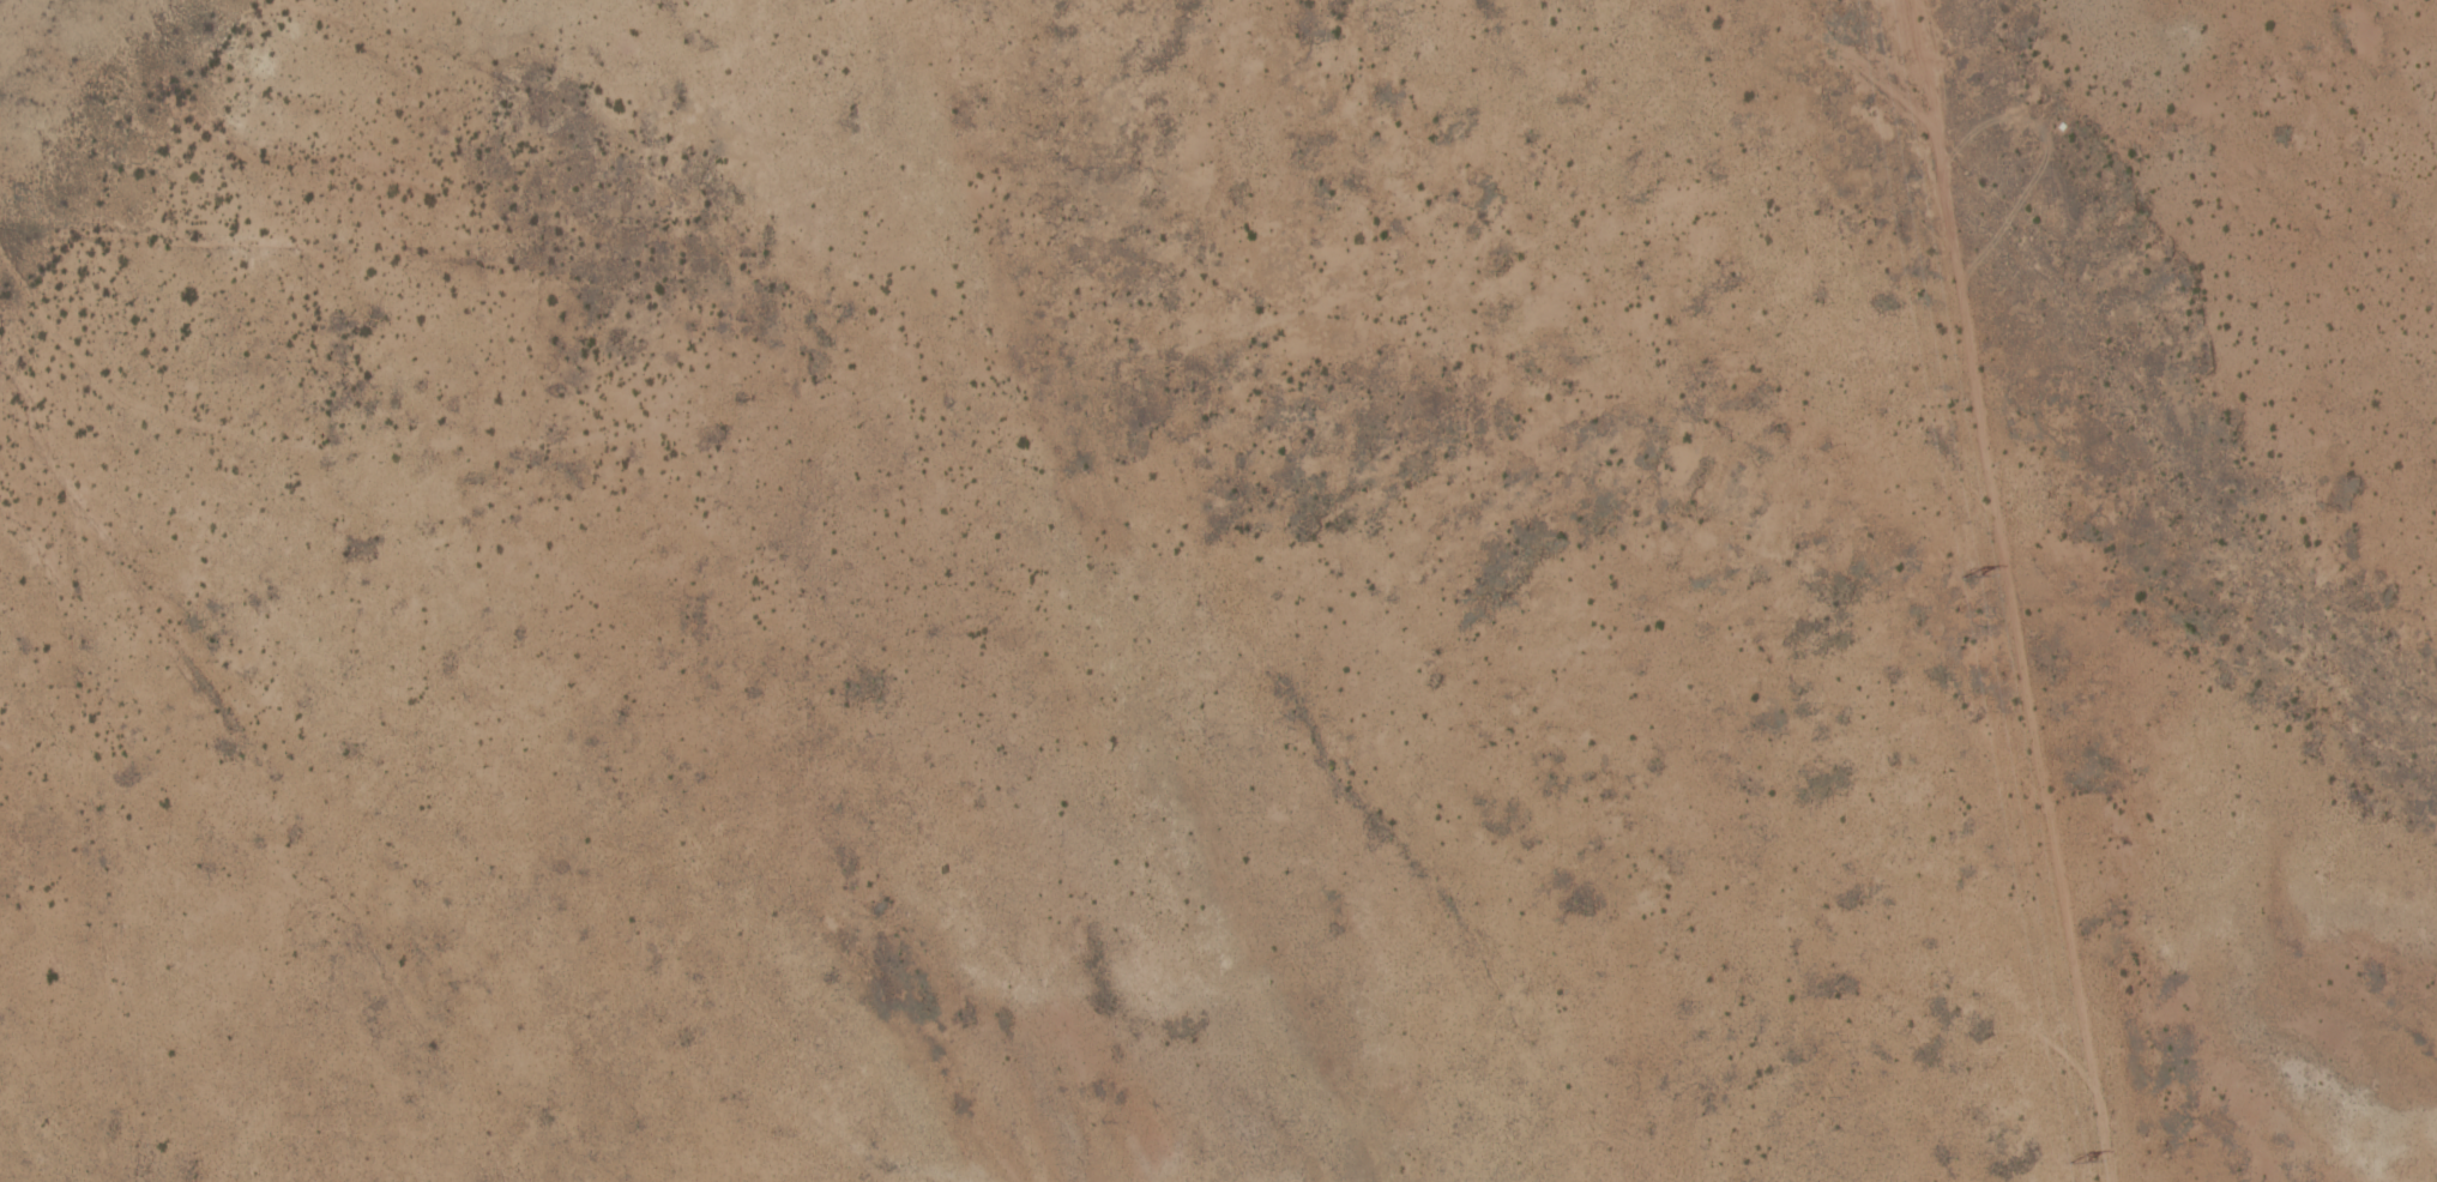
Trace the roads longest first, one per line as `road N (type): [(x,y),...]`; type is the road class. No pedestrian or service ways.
road 1 (residential): [(2237,1181),(2006,0)]

